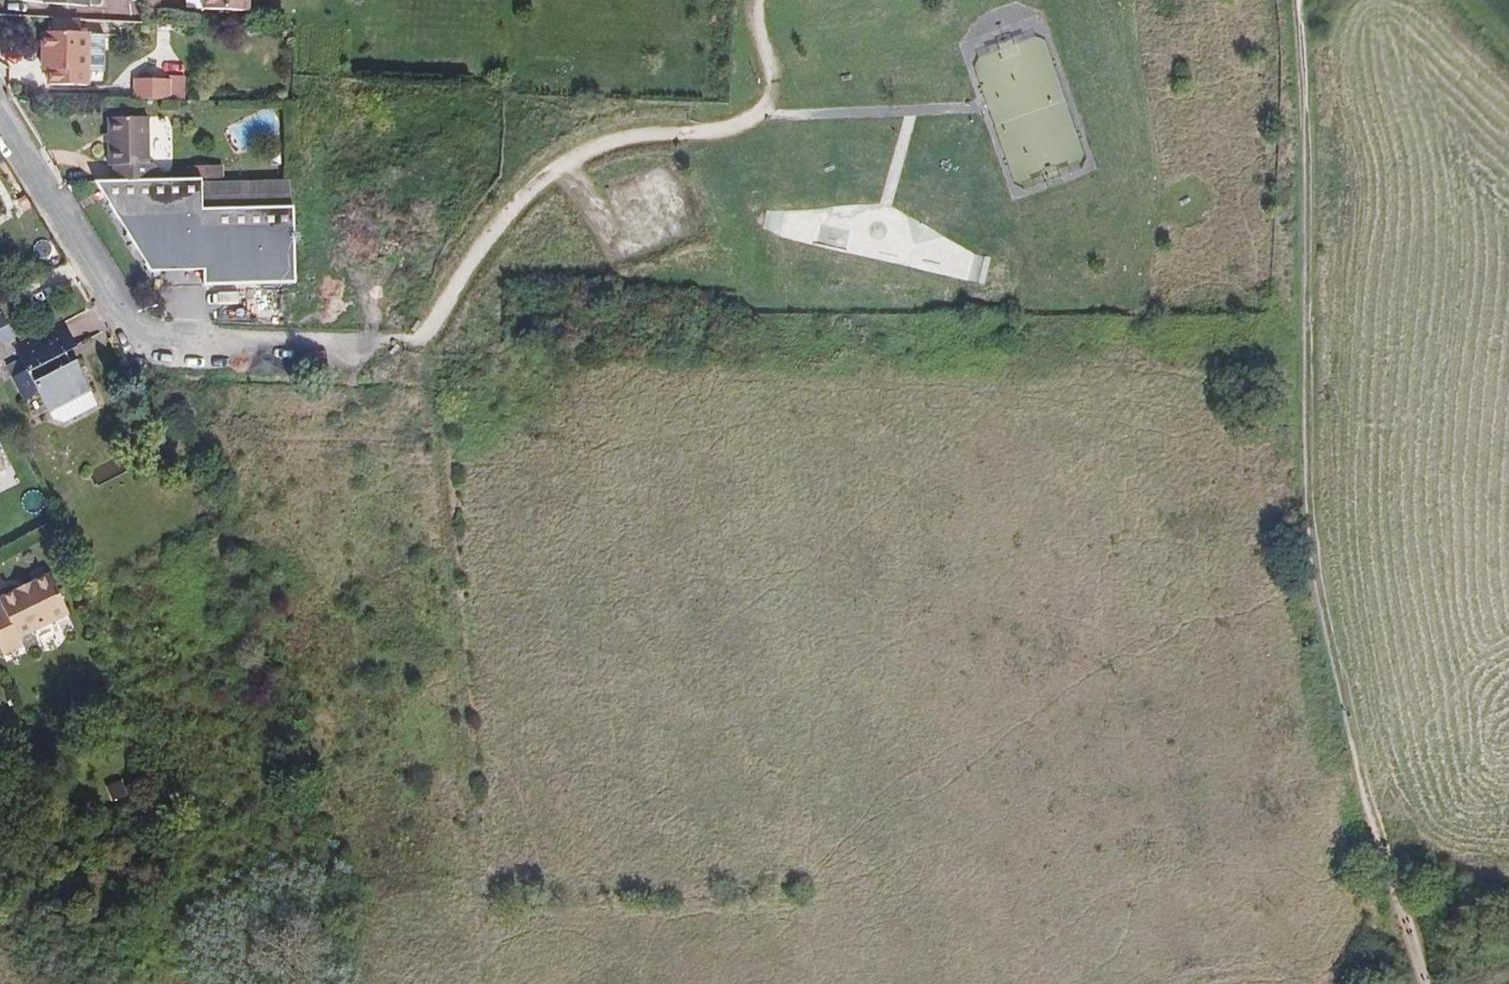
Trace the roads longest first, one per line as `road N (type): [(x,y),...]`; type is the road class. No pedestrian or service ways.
road 1 (track): [(1297,0),(1301,521),(1353,786),(1418,983)]
road 2 (residential): [(426,340),(130,339),(0,128)]

